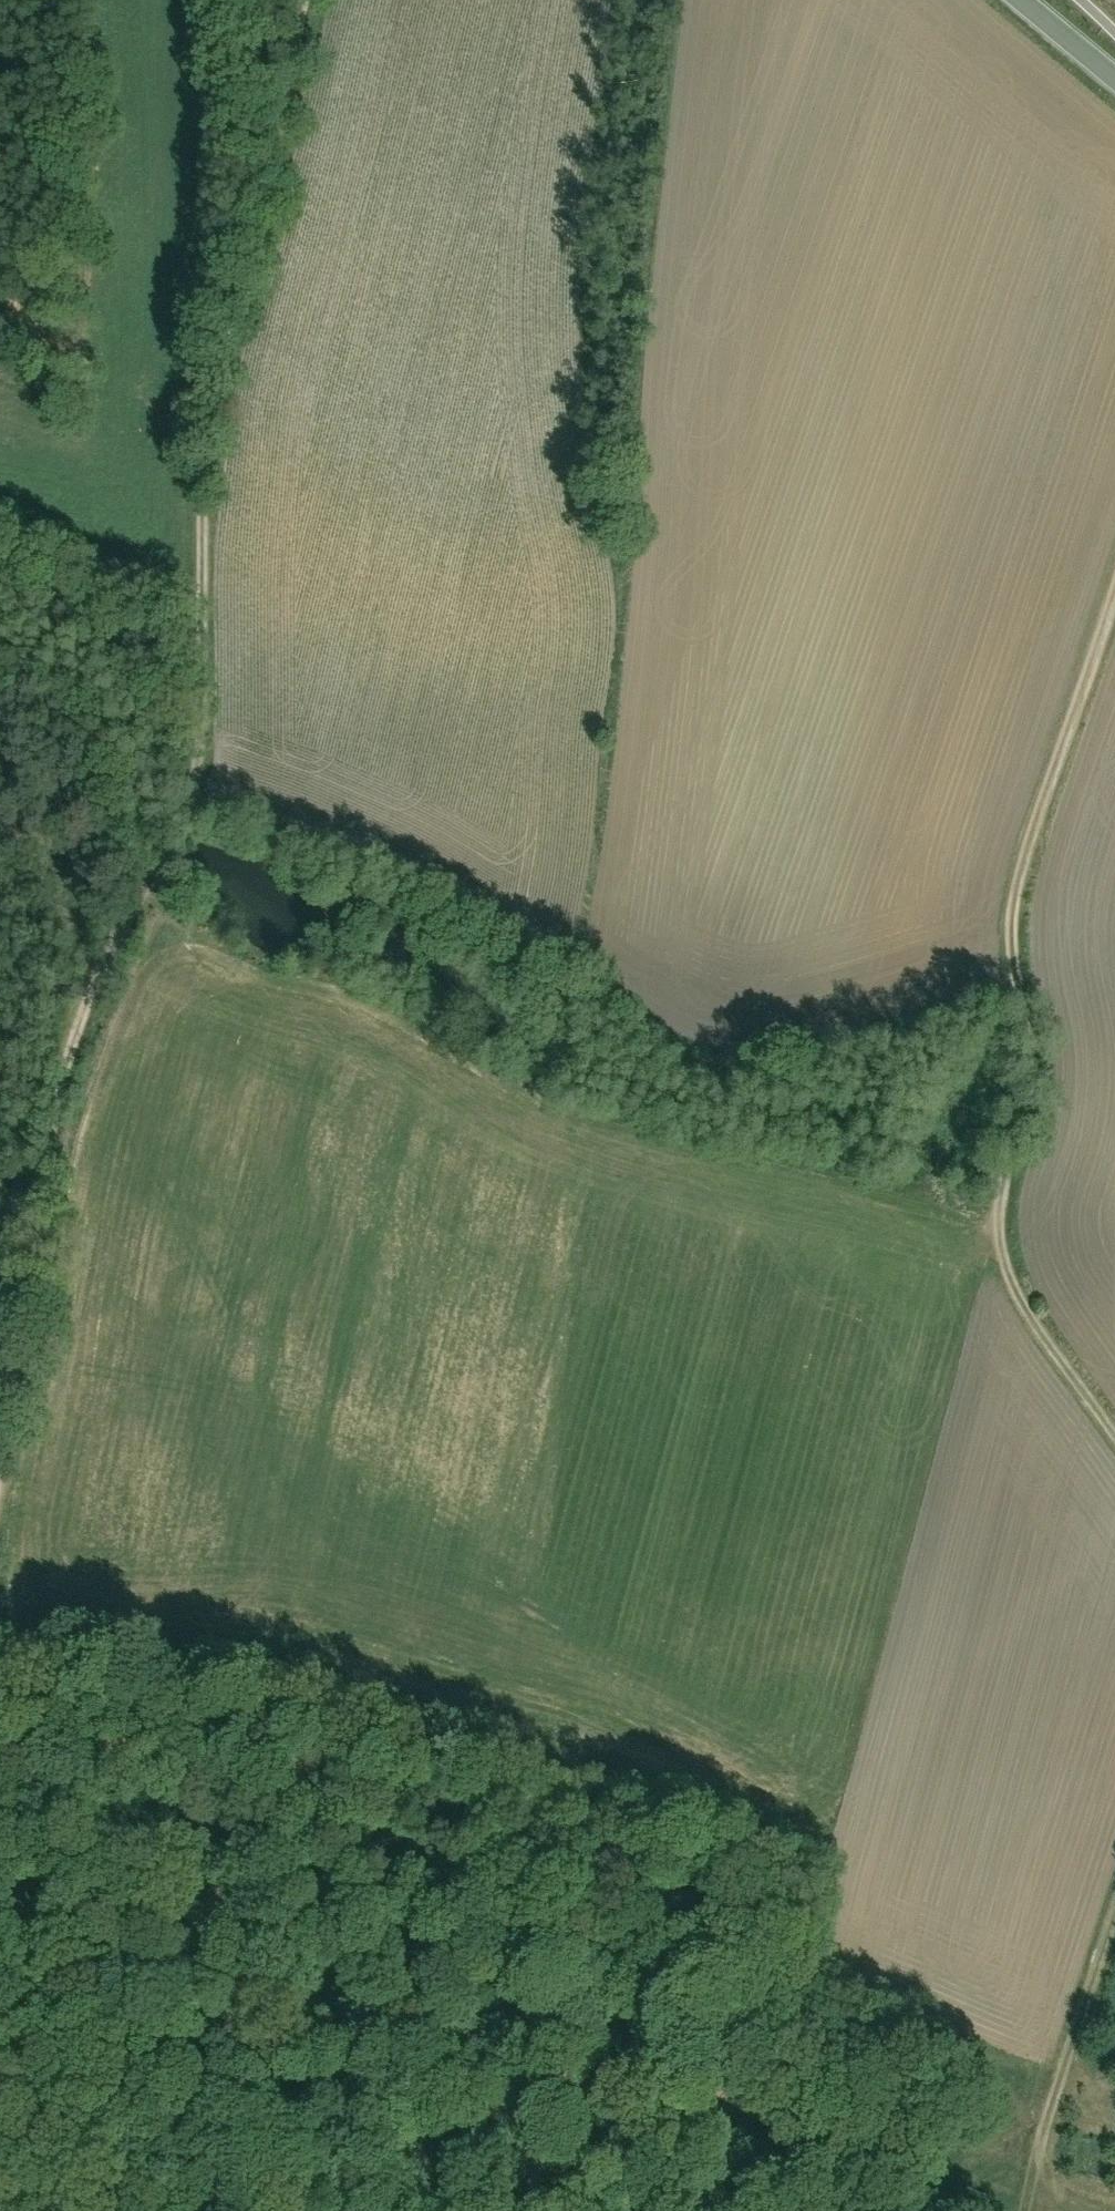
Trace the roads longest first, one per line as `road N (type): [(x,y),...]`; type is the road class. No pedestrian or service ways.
road 1 (unclassified): [(298,0),(196,497),(204,688),(196,771),(66,1036),(0,1428)]
road 2 (track): [(1114,604),(1020,901),(1019,954),(1039,1070),(1001,1219),(1000,1255),(1006,1288),(1114,1444)]
road 3 (tertiary): [(1016,0),(1114,83)]

